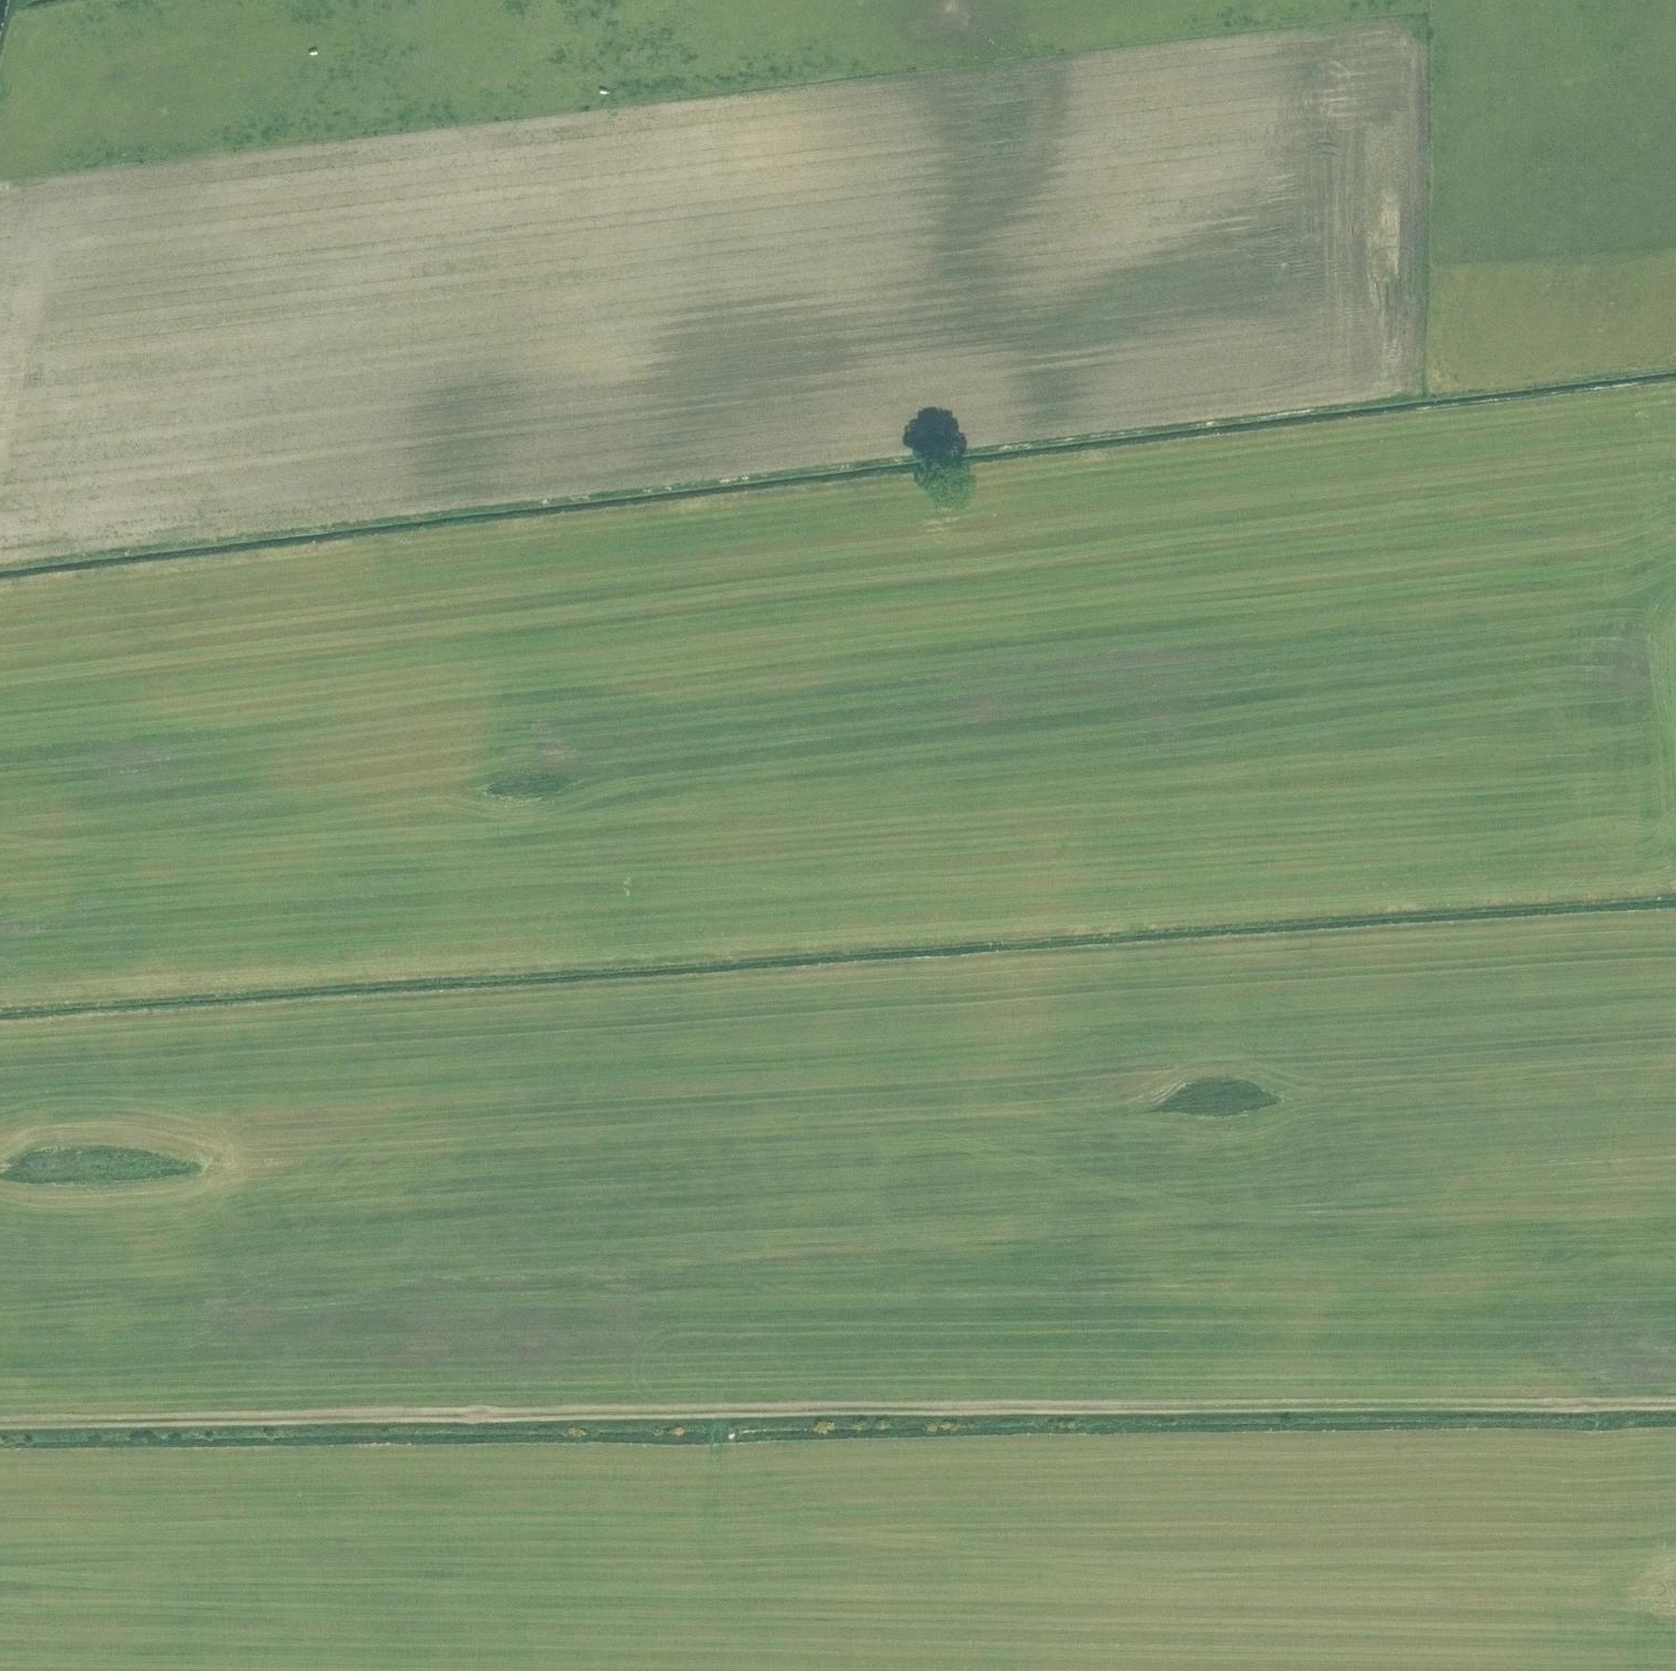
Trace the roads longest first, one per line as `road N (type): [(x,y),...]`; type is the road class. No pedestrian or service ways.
road 1 (track): [(0,1418),(1675,1402)]

